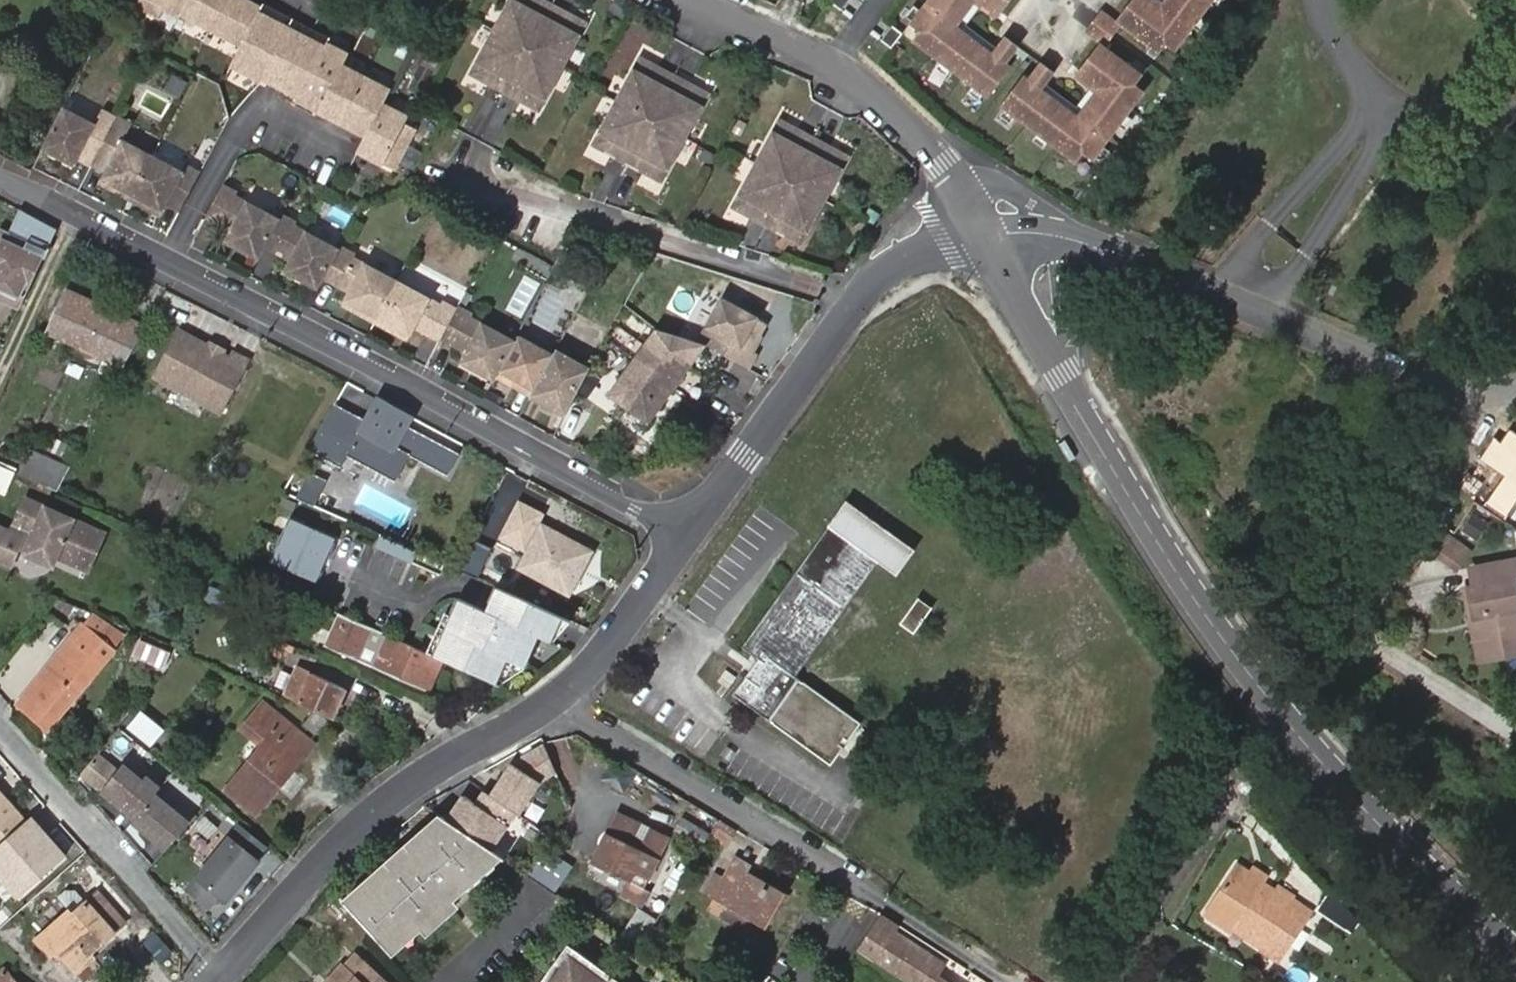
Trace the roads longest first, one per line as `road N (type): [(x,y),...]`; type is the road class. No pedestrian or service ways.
road 1 (tertiary): [(1515,955),(1356,800),(1264,692),(1122,483),(985,237)]
road 2 (residential): [(706,510),(682,519),(636,510),(0,178)]
road 3 (residential): [(985,237),(1057,234),(1443,386),(1515,385)]
road 4 (residential): [(560,696),(1024,981)]
road 5 (residential): [(226,981),(362,822),(425,774),(560,696)]
road 6 (residential): [(706,510),(876,276),(915,251),(985,237)]
road 7 (residential): [(681,0),(791,42),(873,93),(951,175),(985,237)]
road 8 (residential): [(220,981),(0,724)]
road 9 (residential): [(560,696),(622,628),(706,510)]

